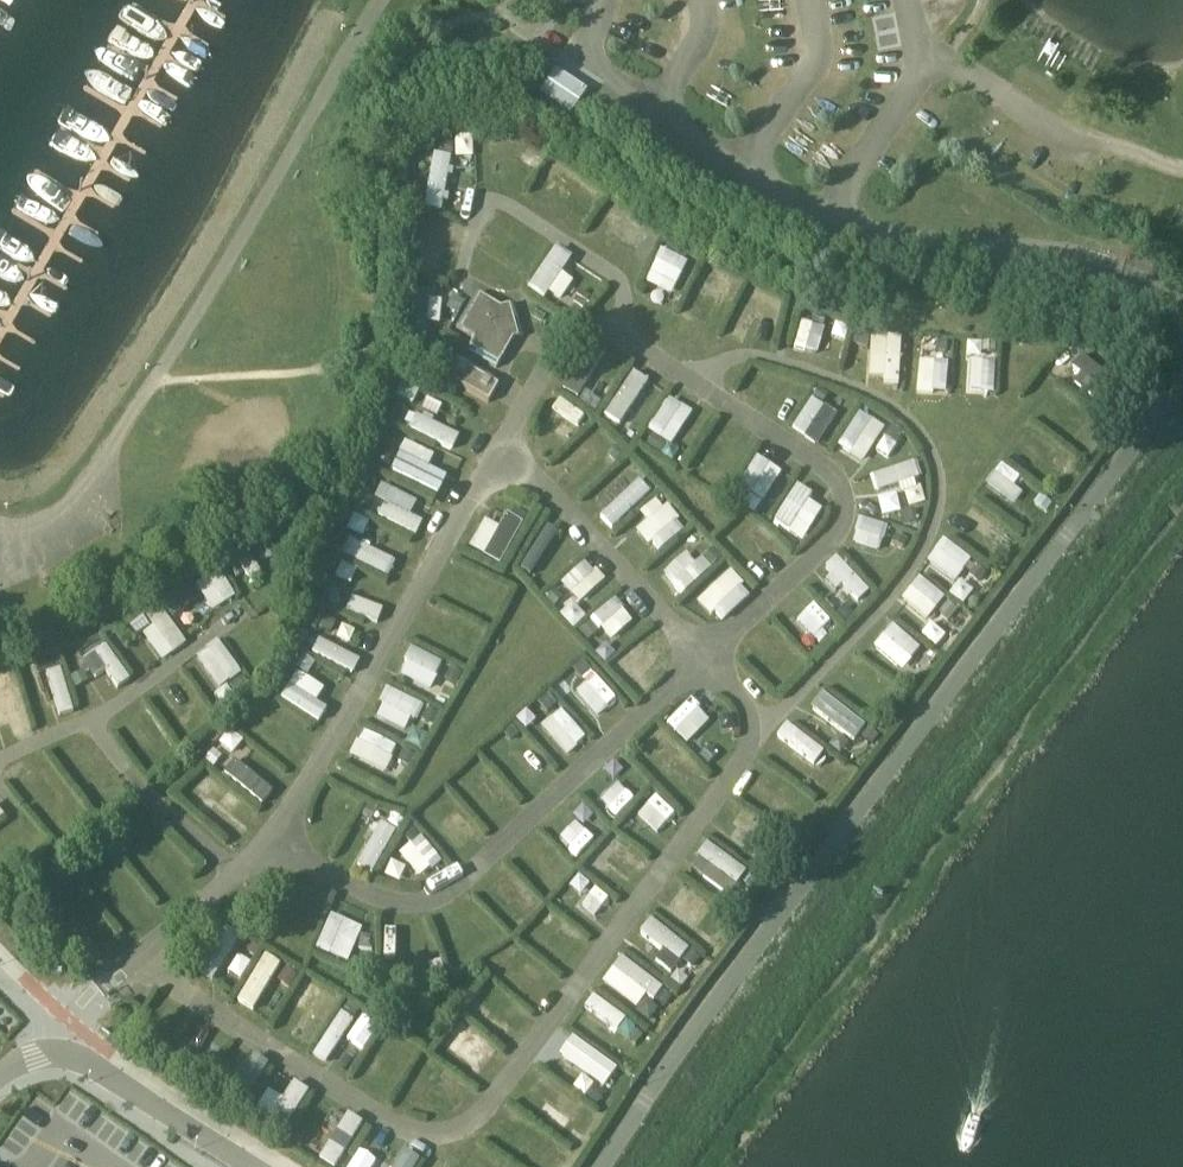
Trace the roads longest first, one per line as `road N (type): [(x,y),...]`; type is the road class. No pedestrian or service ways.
road 1 (unclassified): [(605,1166),(1182,385)]
road 2 (unclassified): [(241,1166),(63,1060),(38,1061),(0,1083)]

